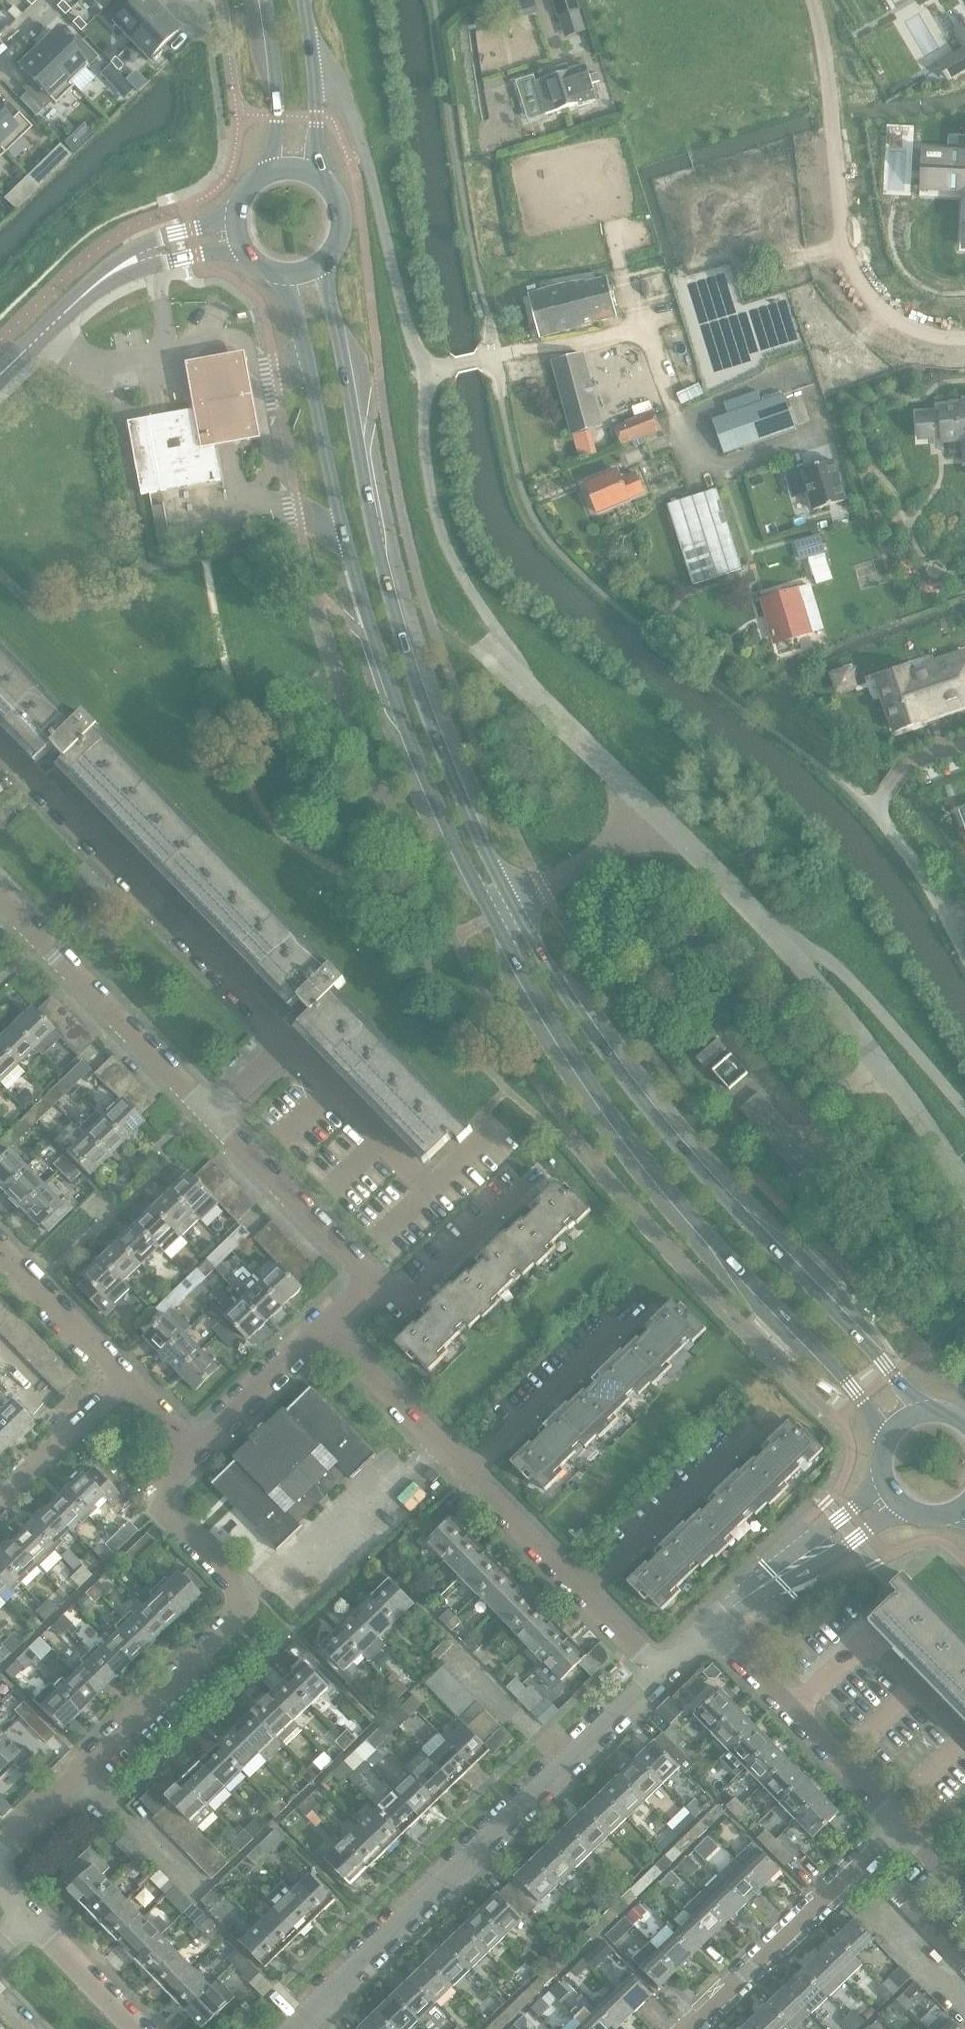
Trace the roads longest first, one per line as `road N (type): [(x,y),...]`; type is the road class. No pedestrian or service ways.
road 1 (unclassified): [(661,819),(526,686),(431,516),(424,371),(341,82),(309,54)]
road 2 (secondary): [(283,274),(380,650),(494,919)]
road 3 (secondary): [(515,907),(405,651),(373,533),(325,262)]
road 4 (secondary): [(494,919),(599,1093),(888,1437)]
road 5 (secondary): [(924,1412),(627,1078),(515,907)]
road 6 (residential): [(0,1847),(247,1597),(148,1495),(193,1449)]
road 7 (residential): [(296,2028),(661,1669)]
road 8 (residential): [(964,337),(927,336),(872,304),(850,269),(838,235),(833,121),(811,0)]
road 9 (unclassified): [(964,1188),(783,939)]
road 10 (residential): [(209,1112),(0,898)]
road 11 (residential): [(686,2028),(900,1824)]
road 12 (unclassified): [(783,939),(845,970),(964,1108)]
road 13 (residential): [(209,1112),(285,1041),(183,939)]
road 14 (residential): [(964,1741),(865,1637),(793,1709)]
road 15 (residential): [(369,1283),(209,1112)]
road 16 (residential): [(585,1588),(755,1432)]
road 17 (residential): [(707,1623),(906,1509)]
road 18 (residential): [(883,1478),(707,1623)]
road 19 (residential): [(469,1469),(632,1313)]
road 20 (residential): [(157,912),(0,750)]
road 21 (residential): [(469,1469),(329,1325)]
road 22 (residential): [(369,1283),(410,1296),(520,1193)]
road 23 (residential): [(193,1449),(329,1325)]
road 24 (residential): [(127,1381),(0,1251)]
road 25 (residential): [(0,1506),(127,1381)]
road 26 (secondary): [(264,0),(277,117),(270,172)]
road 27 (unclassified): [(783,939),(661,819)]
road 28 (unclassified): [(515,907),(661,819)]
road 29 (tertiary): [(237,216),(145,243),(89,292)]
road 30 (unclassified): [(873,810),(964,951)]
road 31 (residential): [(585,1588),(469,1469)]
road 32 (residential): [(139,2028),(24,1911)]
road 33 (tertiary): [(89,292),(244,249)]
road 34 (residential): [(900,1824),(793,1709)]
road 35 (residential): [(793,1709),(707,1623)]
road 36 (secondary): [(316,175),(309,54)]
road 37 (tertiary): [(0,374),(89,292)]
road 38 (residential): [(873,810),(910,759),(964,742)]

